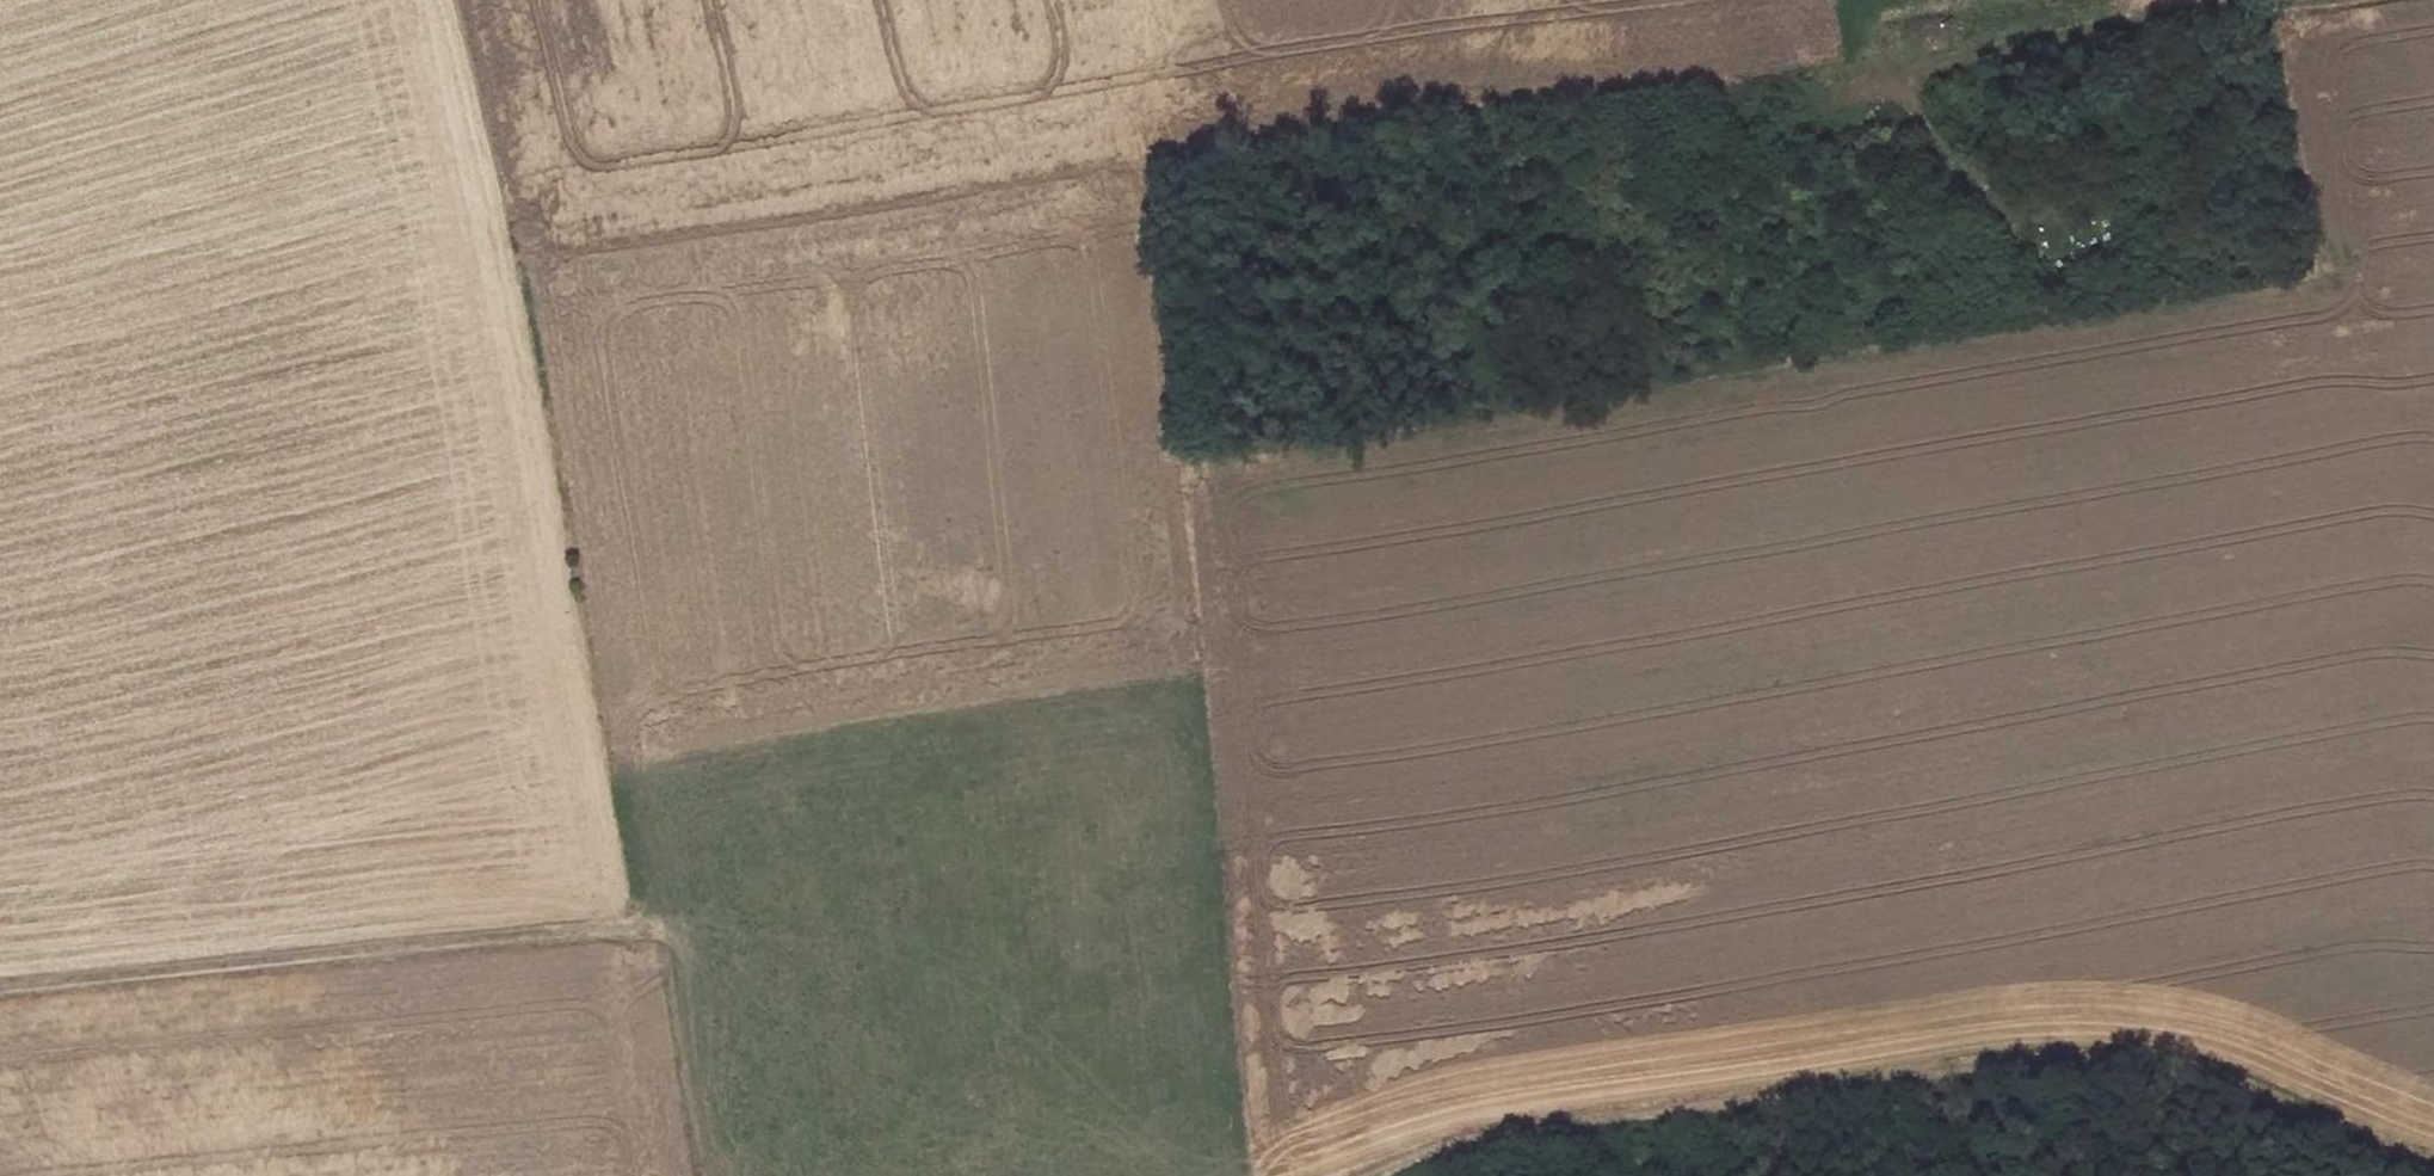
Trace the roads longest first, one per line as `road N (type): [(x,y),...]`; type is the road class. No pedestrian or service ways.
road 1 (track): [(1418,1175),(1630,1121),(2054,1049),(2415,1175)]
road 2 (track): [(0,983),(594,914),(645,931),(662,976),(694,1175)]
road 3 (track): [(2287,0),(2105,27),(1902,80)]

